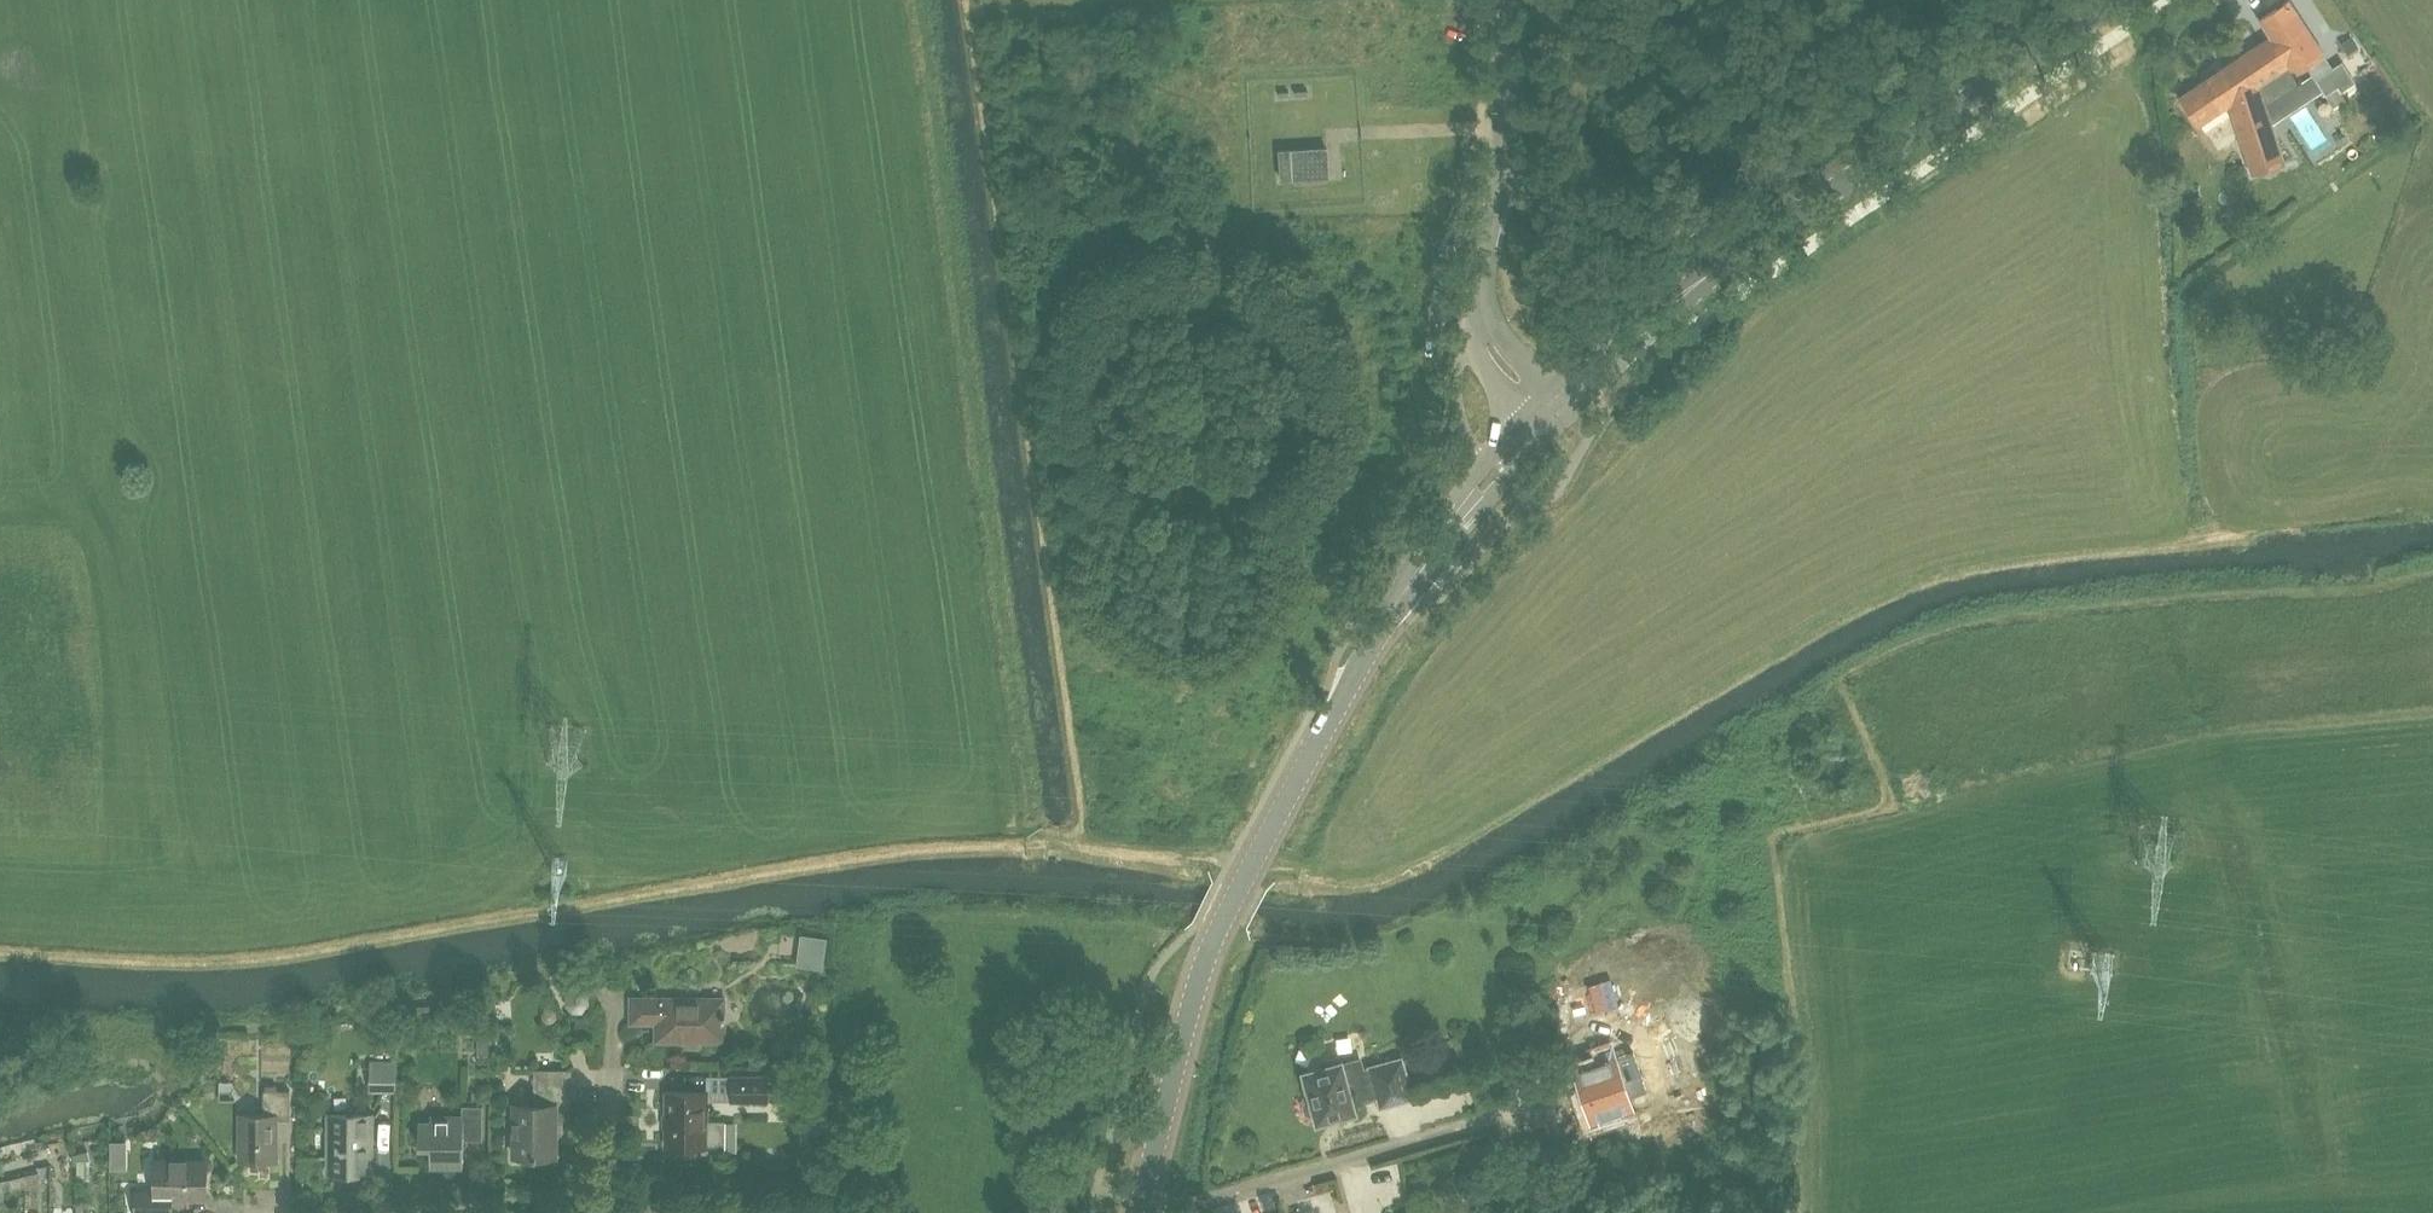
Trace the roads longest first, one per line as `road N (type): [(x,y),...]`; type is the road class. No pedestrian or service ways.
road 1 (tertiary): [(1143,1200),(1189,1011),(1328,724),(1452,527),(1549,420)]
road 2 (tertiary): [(1549,420),(1721,274),(2122,0)]
road 3 (residential): [(1143,1200),(1176,1209),(1481,1122)]
road 4 (residential): [(615,1212),(613,1003)]
road 5 (unclassified): [(1498,183),(1499,0)]
road 6 (unclassified): [(1549,420),(1489,349),(1481,288)]

